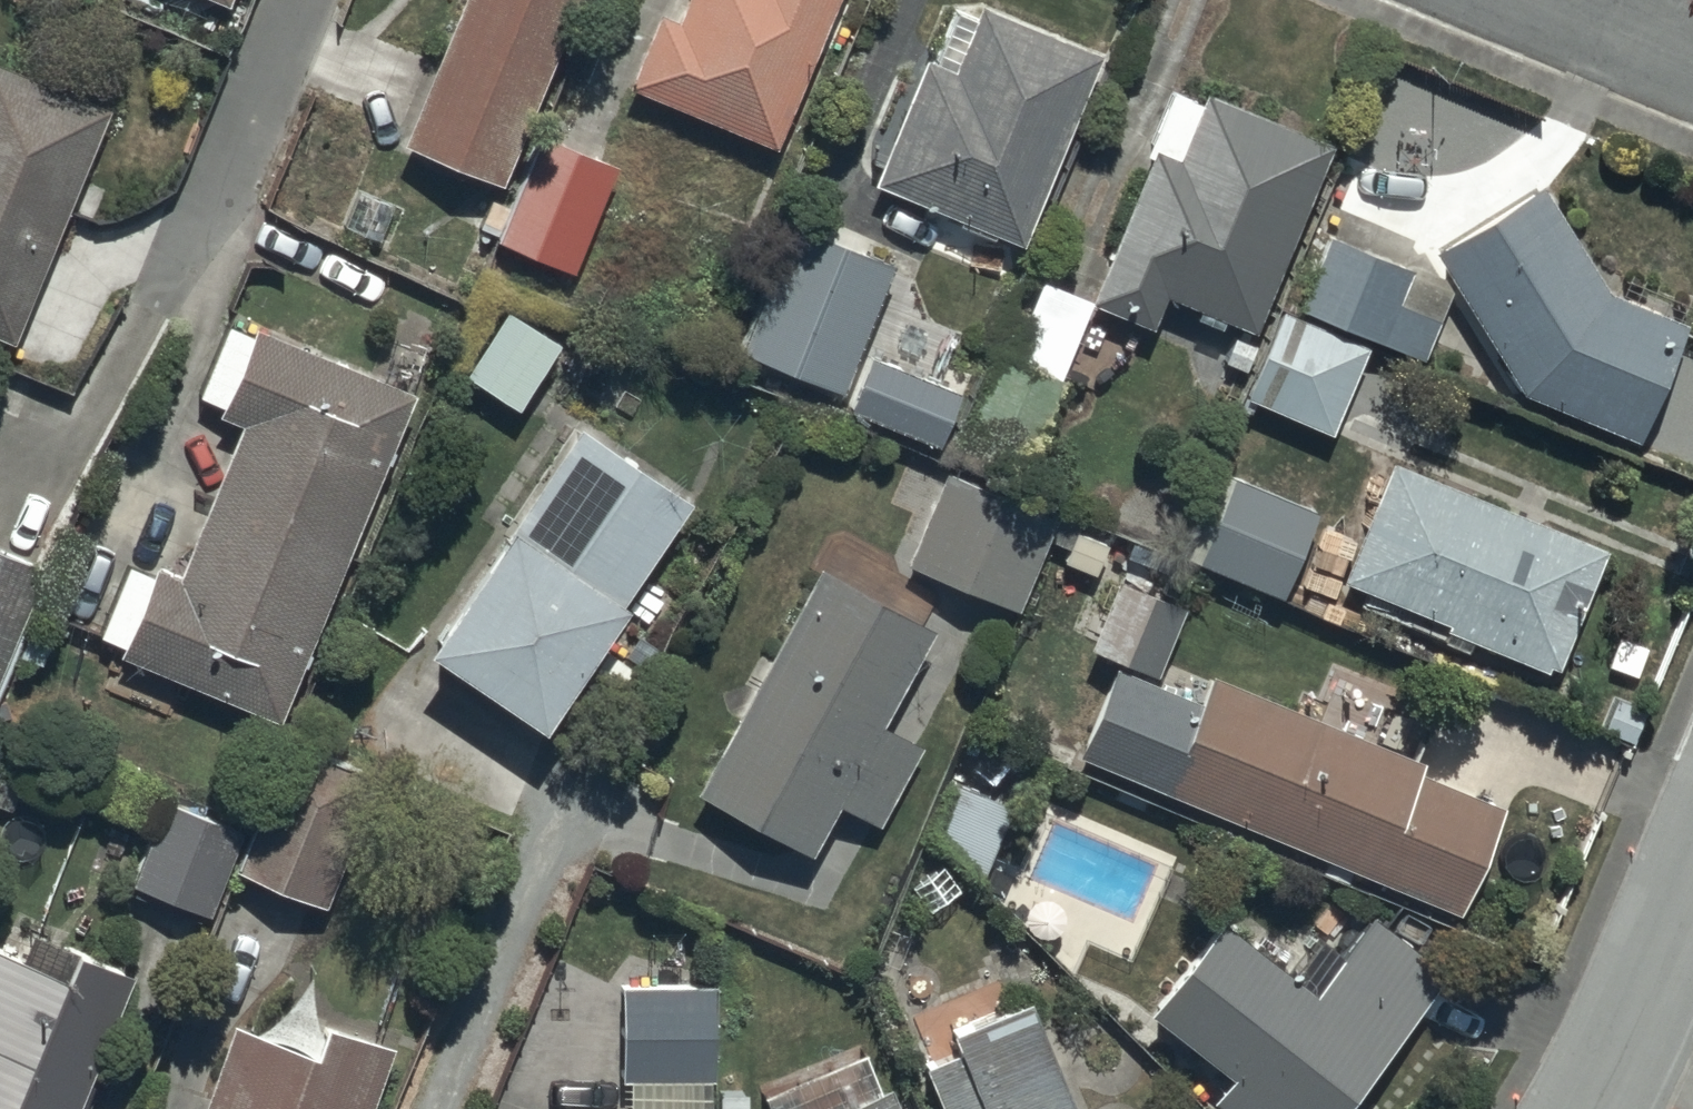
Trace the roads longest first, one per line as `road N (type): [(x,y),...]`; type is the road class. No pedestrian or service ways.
road 1 (residential): [(1692,915),(1618,1108)]
road 2 (residential): [(1692,48),(1578,0)]

